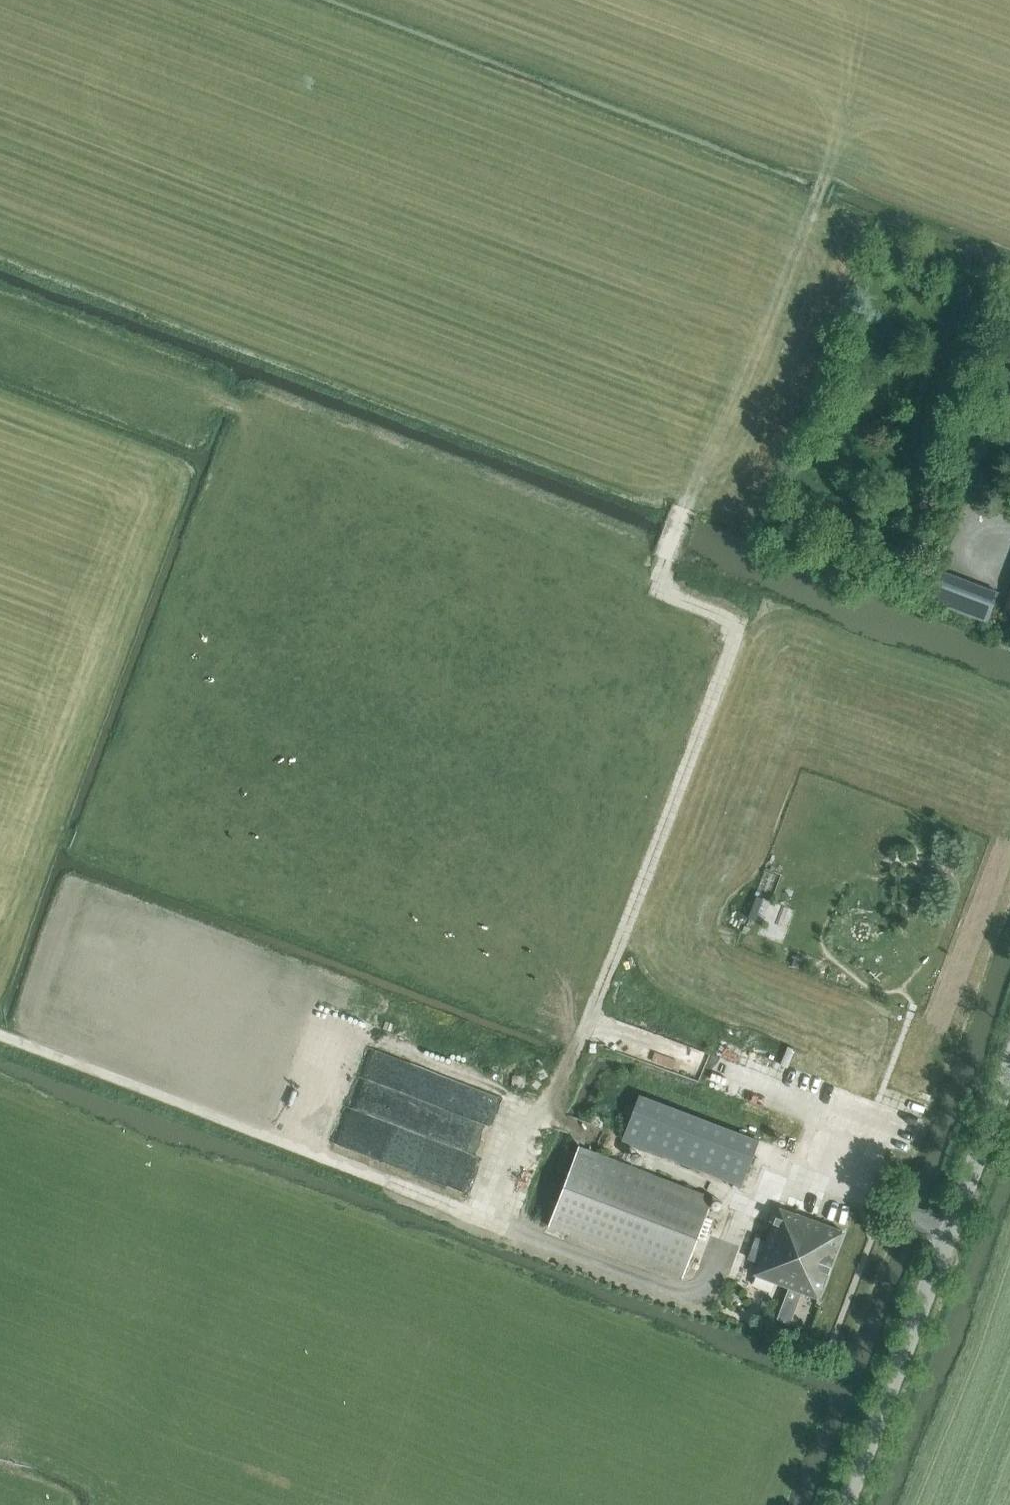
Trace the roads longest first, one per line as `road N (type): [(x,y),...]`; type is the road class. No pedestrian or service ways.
road 1 (unclassified): [(1009,1070),(846,1504)]

